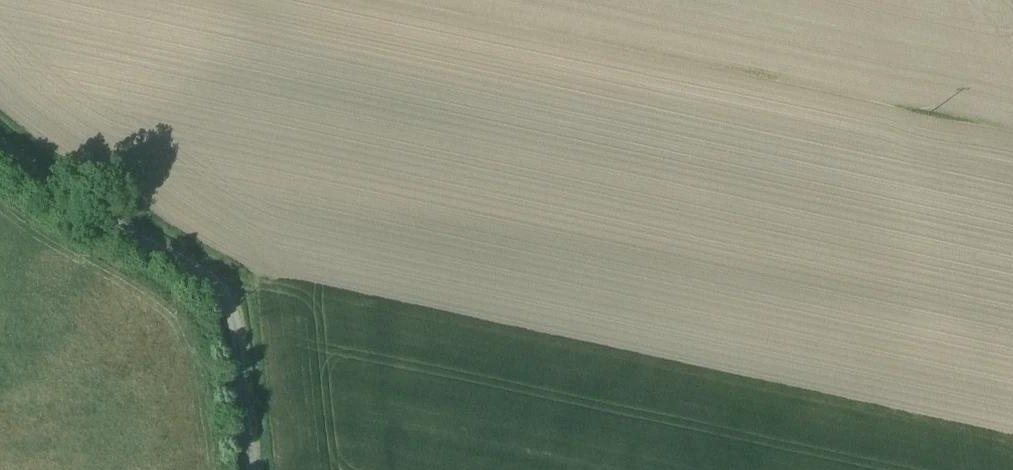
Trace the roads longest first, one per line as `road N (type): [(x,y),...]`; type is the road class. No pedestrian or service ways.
road 1 (residential): [(0,131),(61,179),(199,254),(223,277),(242,348),(254,469)]

